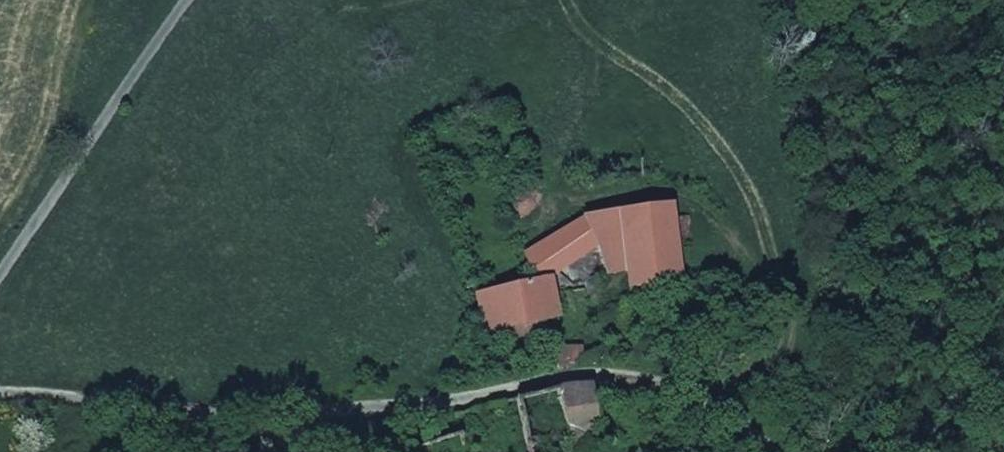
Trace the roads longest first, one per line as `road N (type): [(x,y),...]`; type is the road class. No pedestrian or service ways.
road 1 (track): [(775,451),(756,427),(694,392),(647,376),(598,372),(407,408),(274,414),(0,396)]
road 2 (track): [(0,270),(186,0)]

